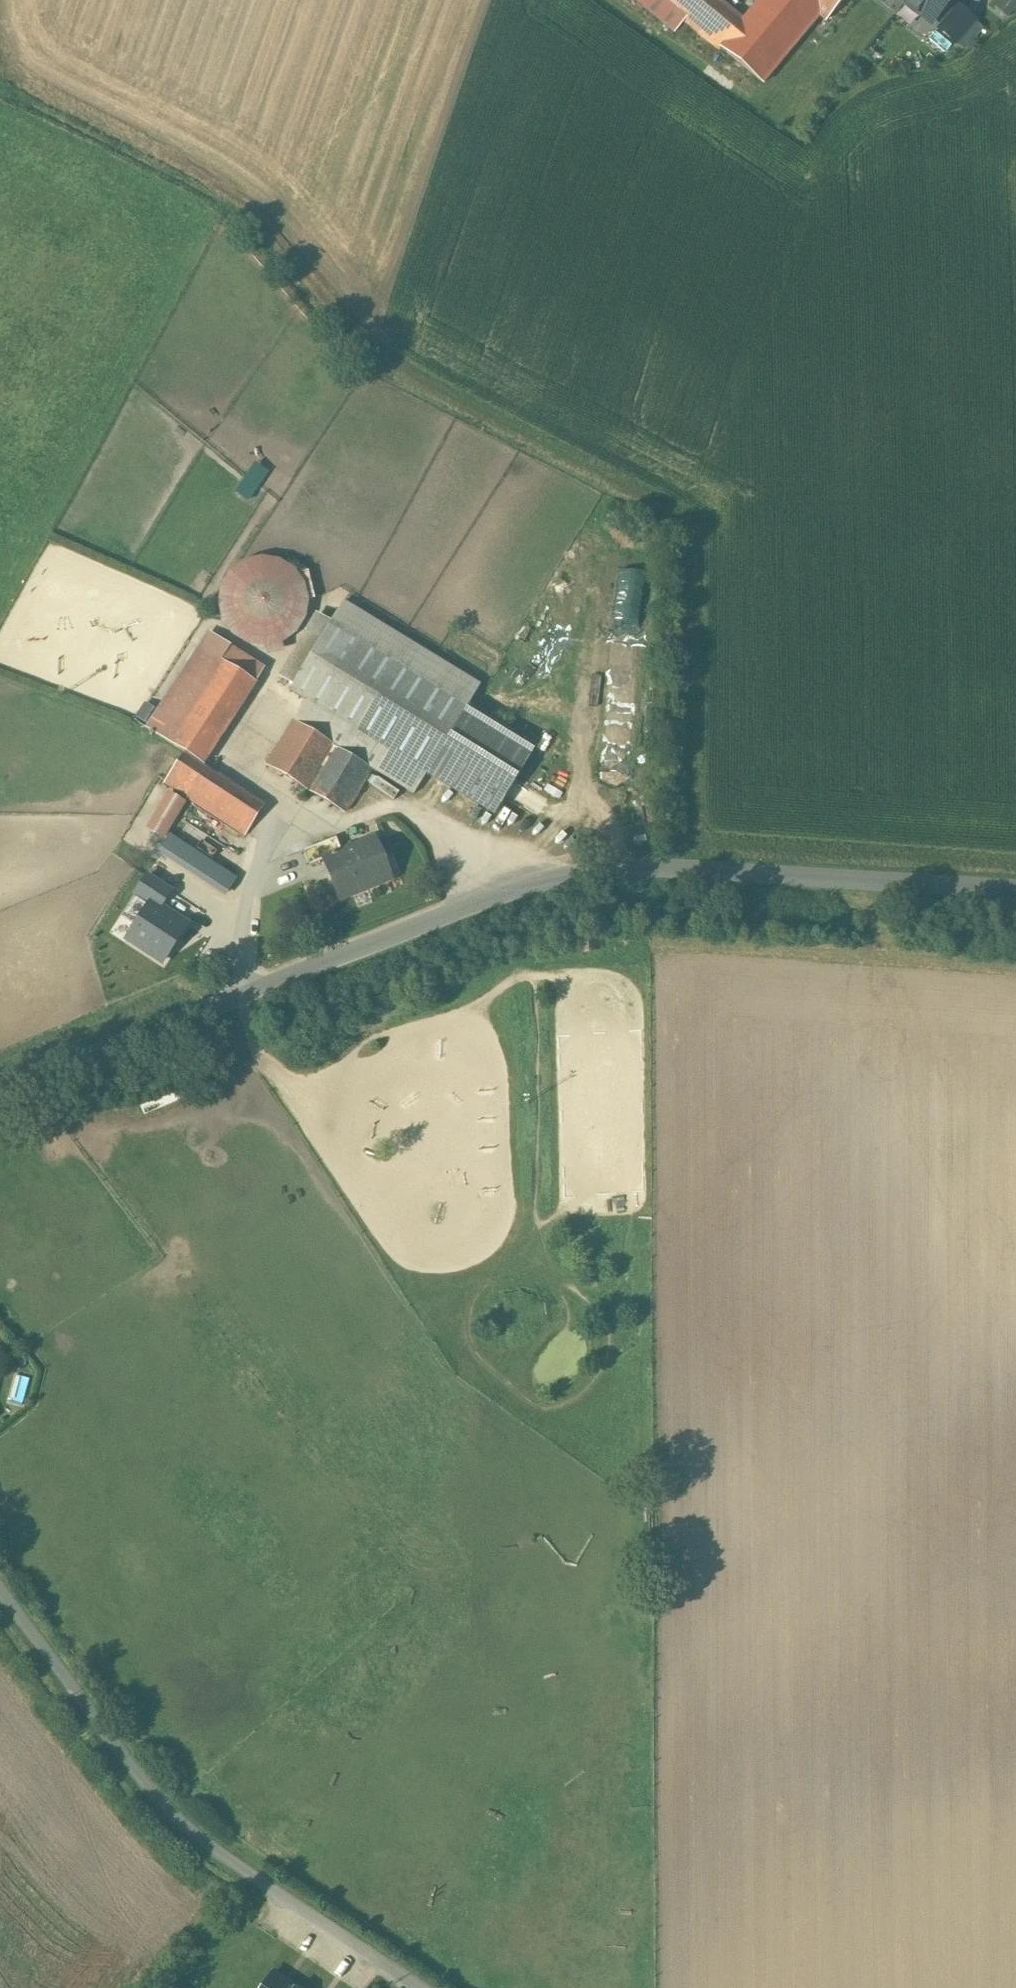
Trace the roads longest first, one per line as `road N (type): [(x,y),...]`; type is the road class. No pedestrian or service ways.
road 1 (tertiary): [(0,1090),(507,892),(568,876),(689,869),(1015,891)]
road 2 (unclassified): [(0,1585),(160,1797),(230,1861),(423,1987)]

